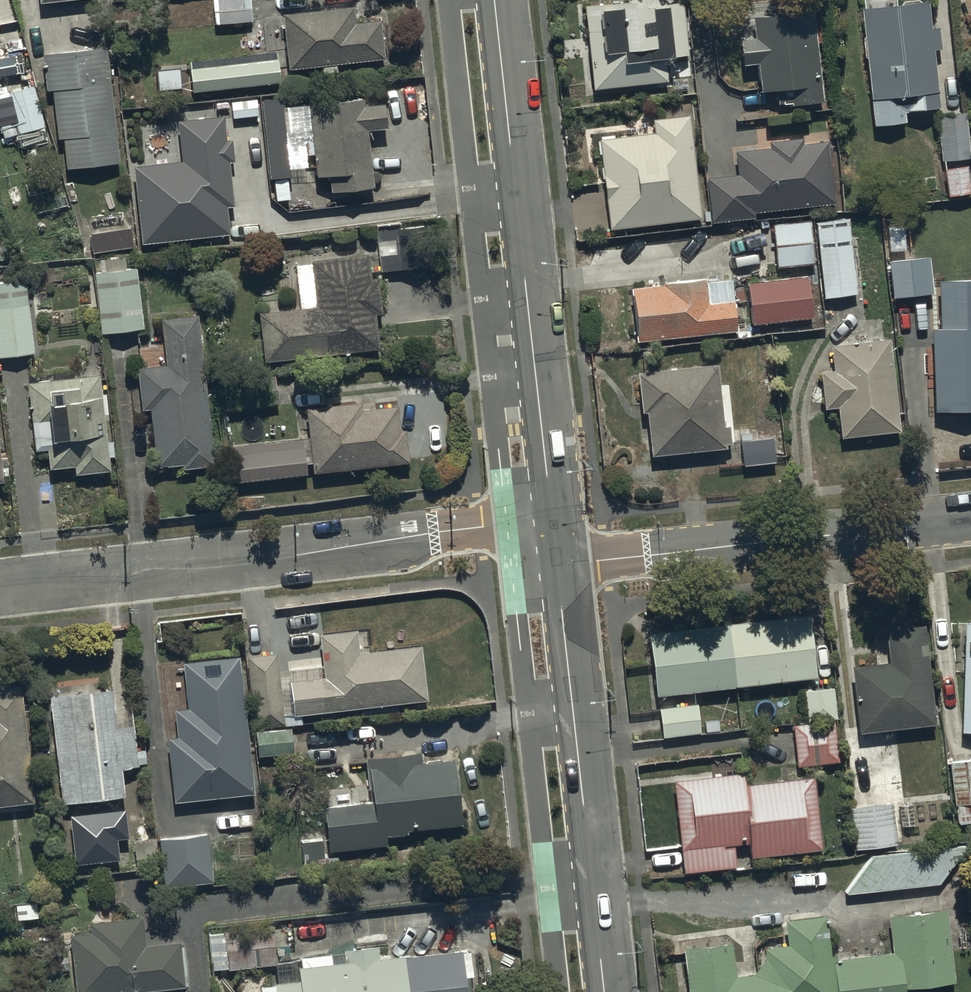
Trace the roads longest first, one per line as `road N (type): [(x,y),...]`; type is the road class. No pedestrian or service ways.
road 1 (residential): [(551,518),(0,591)]
road 2 (tertiary): [(551,518),(494,0)]
road 3 (tertiary): [(604,991),(557,565)]
road 4 (residential): [(557,565),(970,518)]

